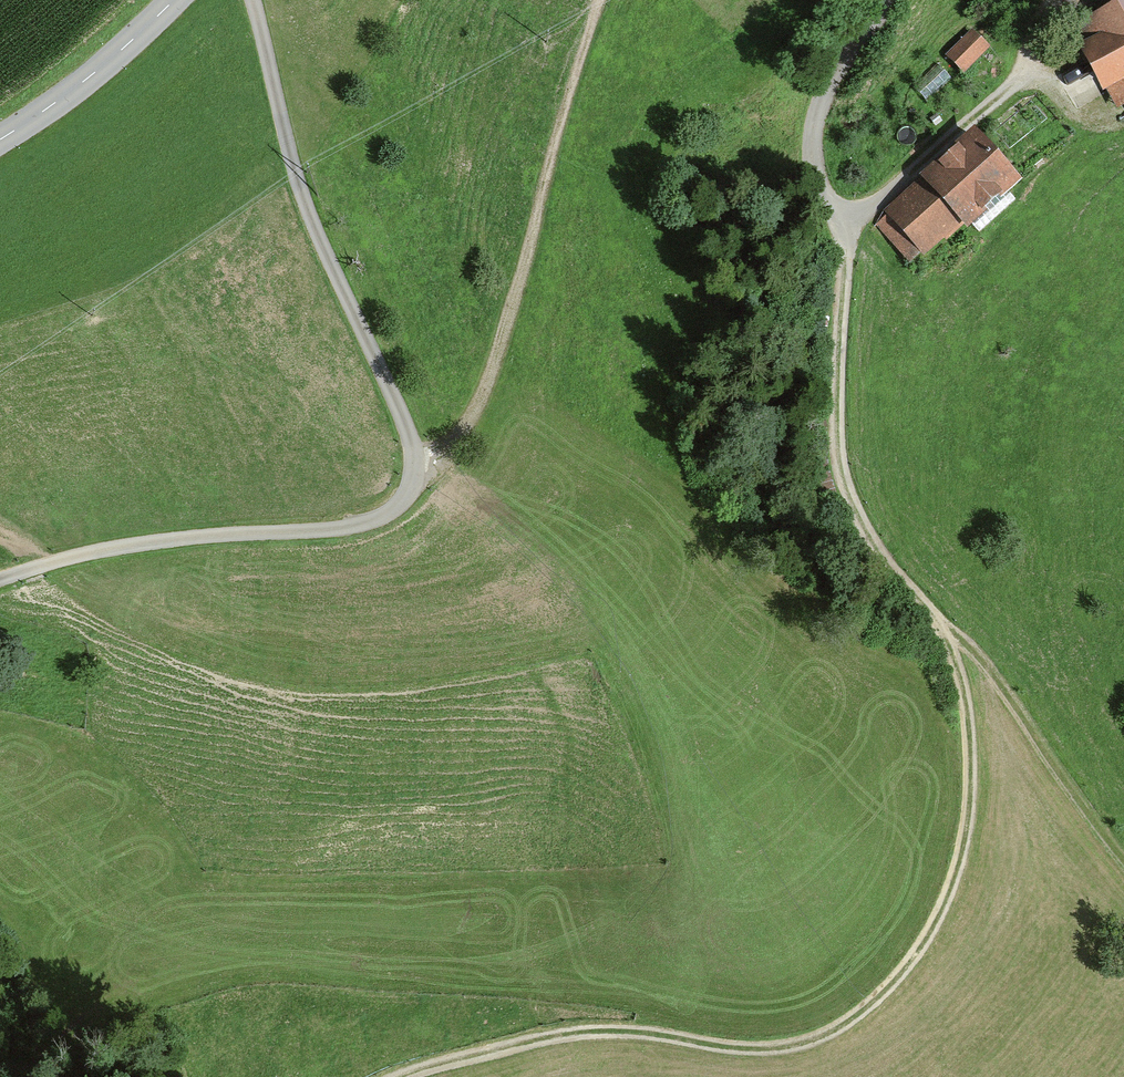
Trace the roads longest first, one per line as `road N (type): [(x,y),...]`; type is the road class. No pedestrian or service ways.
road 1 (track): [(844,211),(837,417),(843,478),(865,527),(938,626),(961,687),(971,757),(962,855),(934,927),(883,993),(832,1034),(770,1052),(566,1032),(391,1076)]
road 2 (track): [(0,578),(141,544),(352,526),(391,511),(408,493),(414,467),(407,430),(305,204),(253,0)]
road 3 (track): [(602,0),(486,385),(449,446),(414,467)]
road 4 (track): [(1017,82),(891,196),(867,211),(844,211),(825,196),(814,166),(814,125),(827,82),(891,0)]
road 5 (track): [(938,626),(983,663),(1123,860)]
road 6 (tertiary): [(176,0),(103,70),(0,146)]

